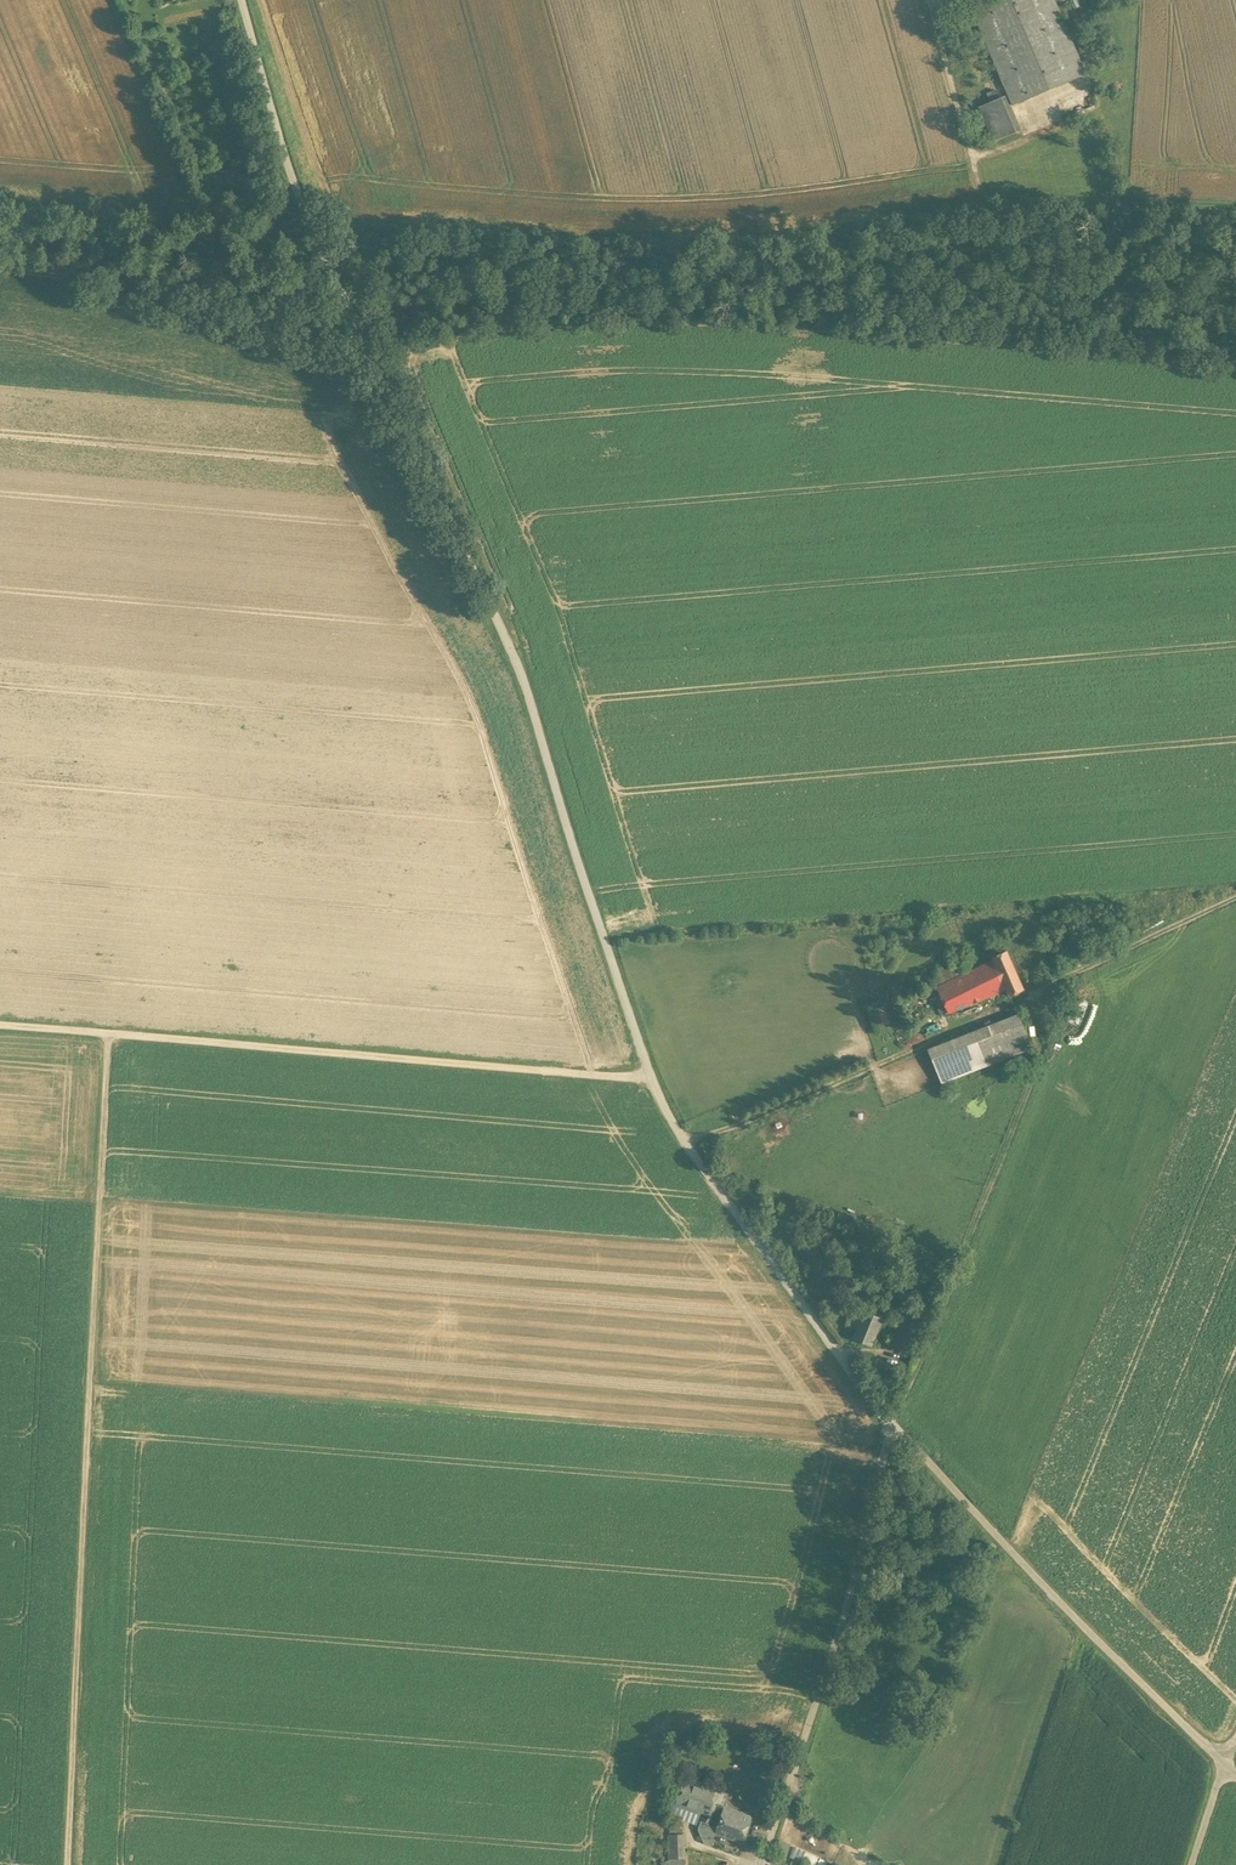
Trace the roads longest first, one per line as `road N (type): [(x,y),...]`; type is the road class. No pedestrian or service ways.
road 1 (unclassified): [(243,0),(311,225),(509,625),(651,1081),(890,1427)]
road 2 (track): [(113,1038),(68,1864)]
road 3 (track): [(651,1081),(0,1029)]
road 4 (unclassified): [(1225,1766),(890,1427)]
road 5 (track): [(1040,994),(1037,1067),(890,1427)]
road 6 (track): [(762,1864),(849,1602),(890,1427)]
road 7 (track): [(1235,206),(987,205),(939,12)]
road 8 (track): [(364,345),(0,269)]
road 9 (track): [(1235,902),(1040,994)]

